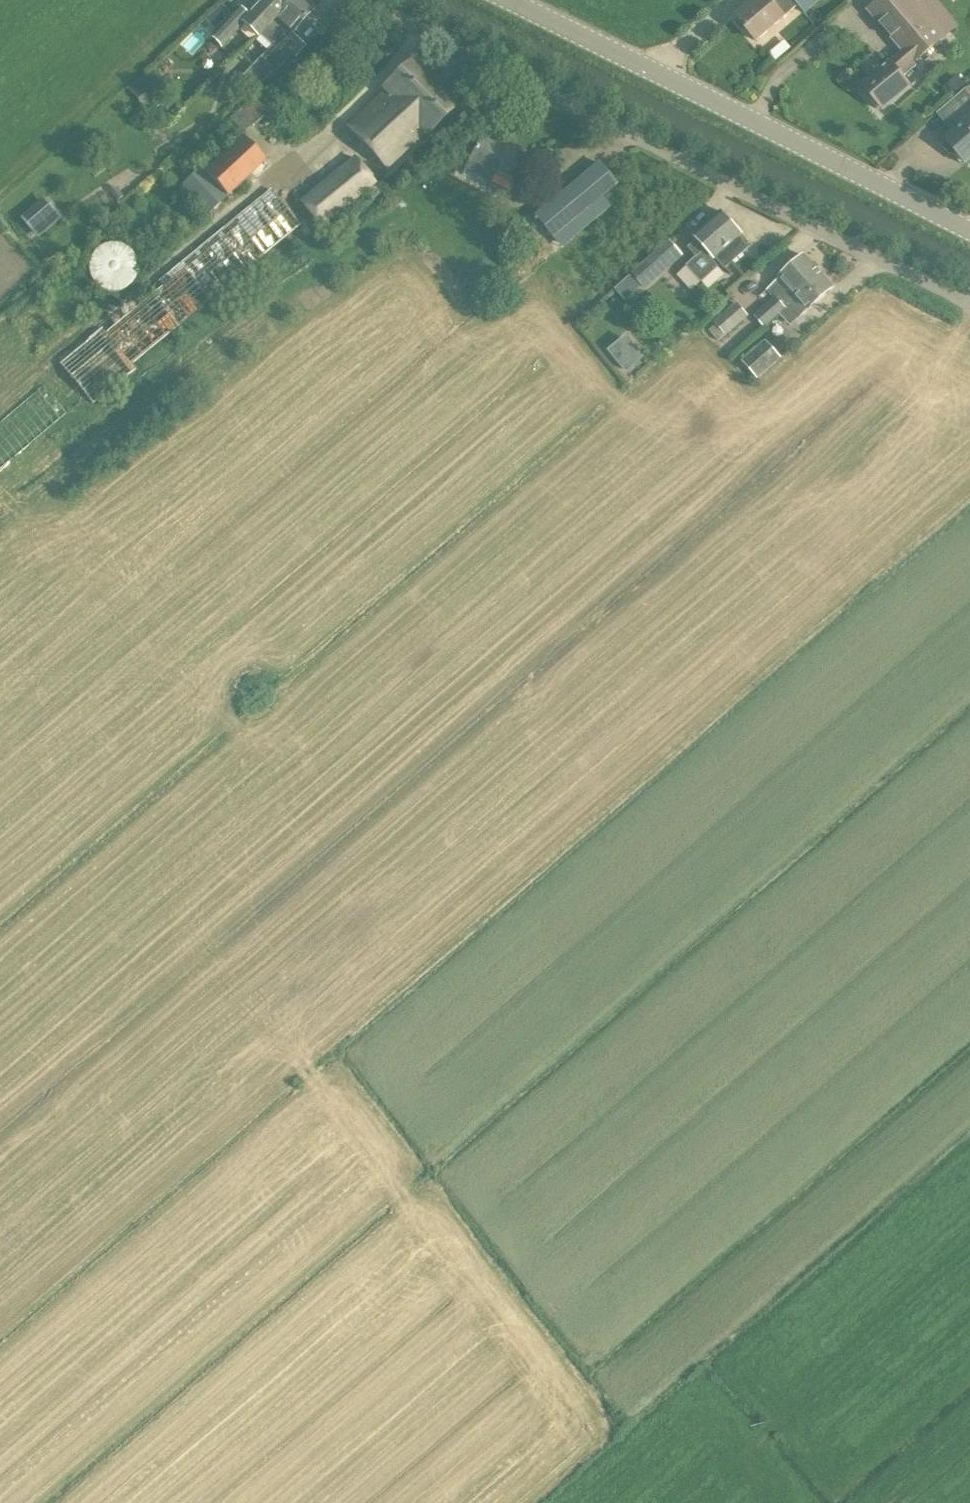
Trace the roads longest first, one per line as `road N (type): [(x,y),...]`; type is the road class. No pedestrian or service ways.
road 1 (unclassified): [(969,306),(366,0)]
road 2 (tertiary): [(969,233),(510,0)]

